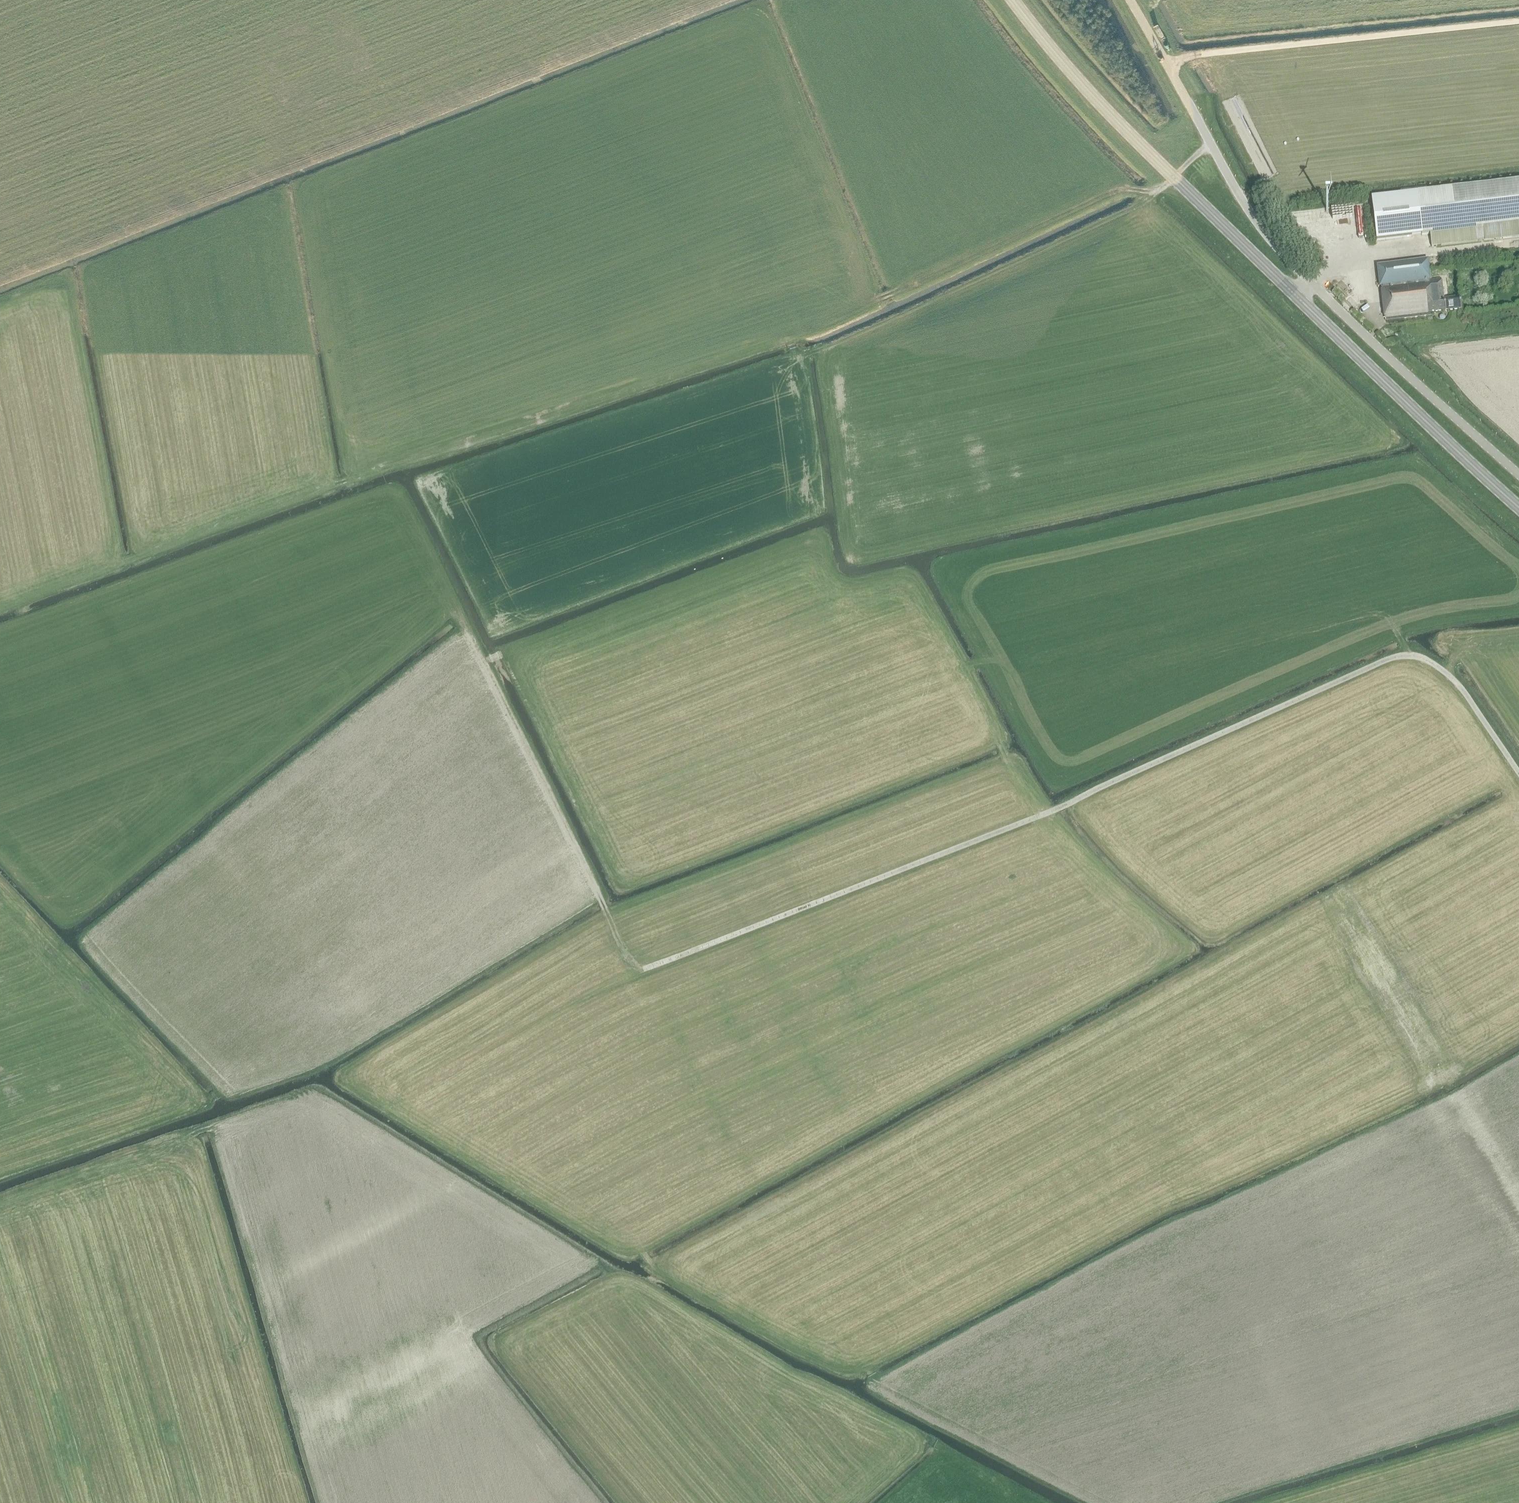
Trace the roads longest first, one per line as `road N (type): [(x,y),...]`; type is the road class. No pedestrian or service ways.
road 1 (track): [(465,622),(625,954),(641,969),(1067,805),(1397,656),(1424,659),(1453,680),(1518,773)]
road 2 (primary): [(1518,508),(1174,176),(1012,0)]
road 3 (unclassified): [(1518,474),(1262,230),(1132,0)]
road 4 (track): [(1166,60),(1518,20)]

